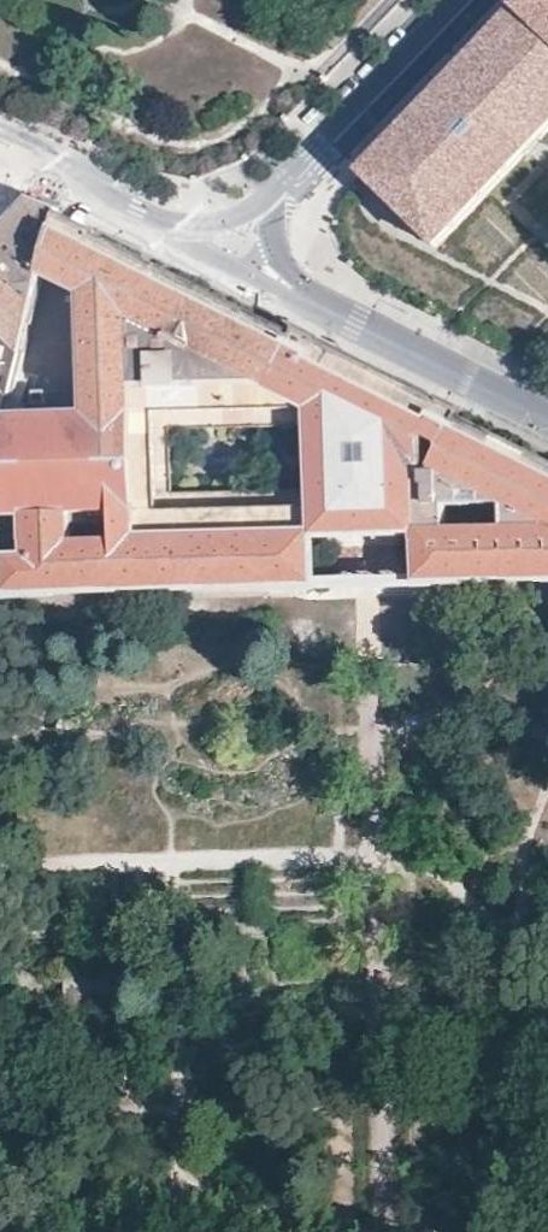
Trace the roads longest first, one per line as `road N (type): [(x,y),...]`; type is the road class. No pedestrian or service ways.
road 1 (secondary): [(274,194),(459,0)]
road 2 (secondary): [(13,153),(176,222)]
road 3 (residential): [(176,222),(195,246),(241,271),(272,246),(274,194)]

